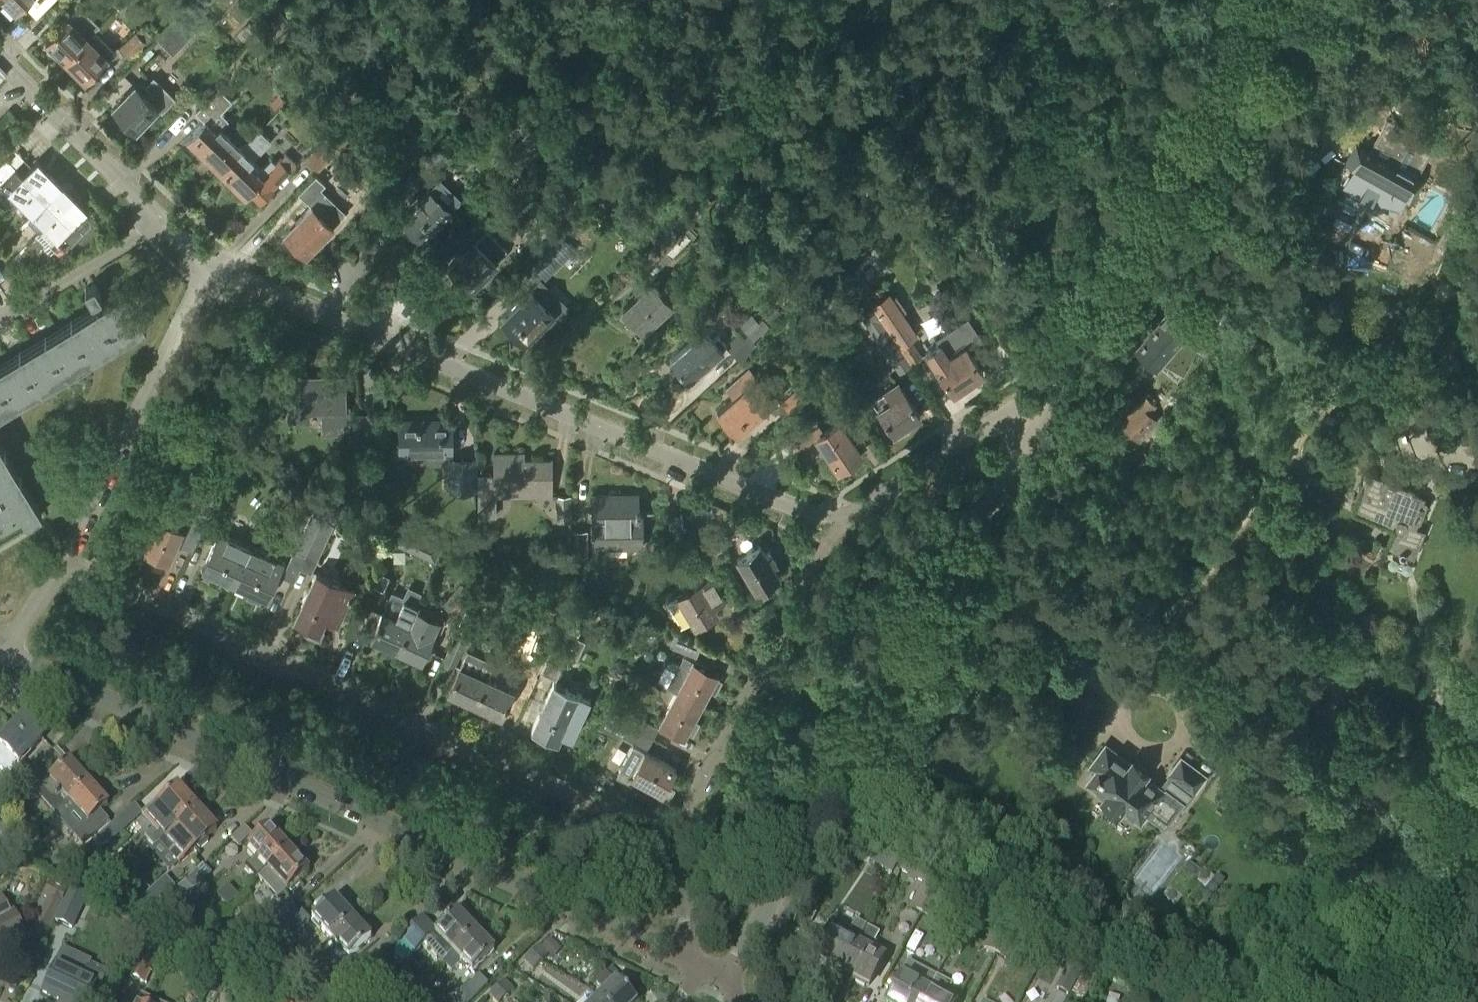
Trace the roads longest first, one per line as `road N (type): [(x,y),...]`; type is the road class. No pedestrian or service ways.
road 1 (residential): [(690,961),(4,657)]
road 2 (residential): [(848,517),(816,516),(208,270)]
road 3 (residential): [(670,840),(64,559)]
road 4 (residential): [(727,978),(1038,404)]
road 5 (residential): [(670,840),(848,517)]
road 6 (track): [(1048,0),(1057,316),(1073,339)]
road 7 (residential): [(64,559),(208,270)]
road 8 (track): [(1264,0),(1134,226)]
road 9 (residential): [(0,61),(161,222)]
road 10 (residential): [(848,517),(1012,408),(1038,404)]
road 11 (residential): [(1134,226),(1038,404)]
road 12 (residential): [(0,317),(161,222)]
road 13 (residential): [(690,961),(670,840)]

